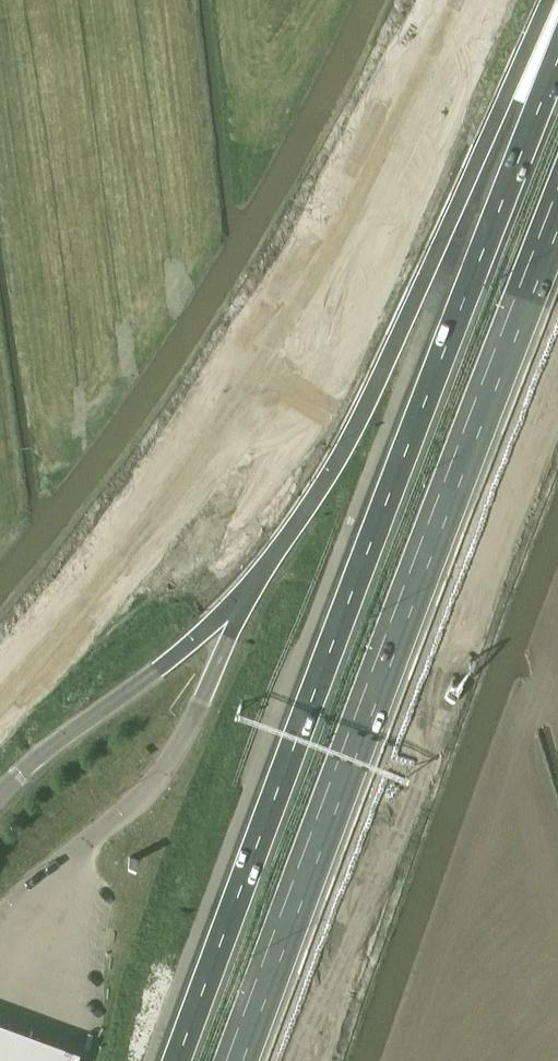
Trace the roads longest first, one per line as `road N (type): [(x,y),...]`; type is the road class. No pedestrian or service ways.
road 1 (motorway): [(557,55),(175,1060)]
road 2 (motorway): [(235,1060),(557,209)]
road 3 (motorway): [(469,144),(397,278),(331,357),(0,685)]
road 4 (motorway): [(553,0),(413,308)]
road 5 (motorway): [(413,308),(322,488),(256,589)]
road 6 (motorway): [(469,144),(413,308)]
road 7 (motorway): [(520,0),(469,144)]

